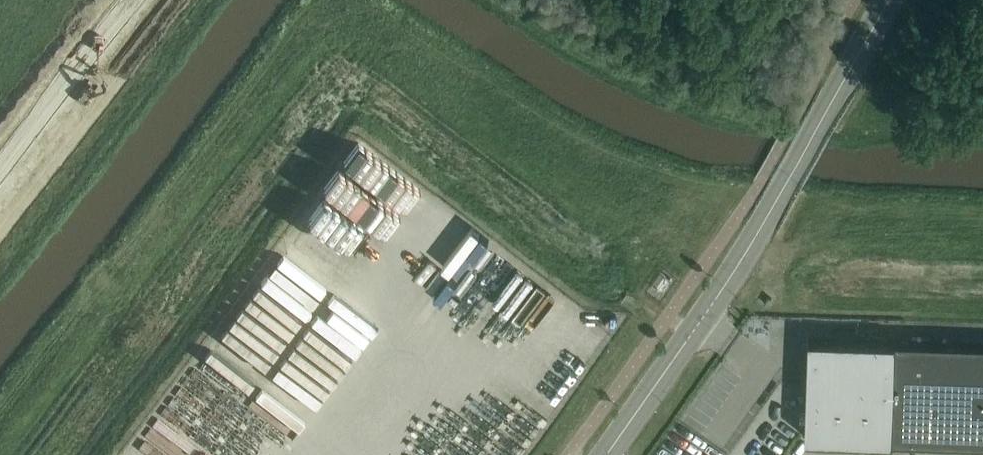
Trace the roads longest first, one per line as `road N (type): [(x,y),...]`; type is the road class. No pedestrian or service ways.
road 1 (tertiary): [(604,454),(717,295),(887,0)]

